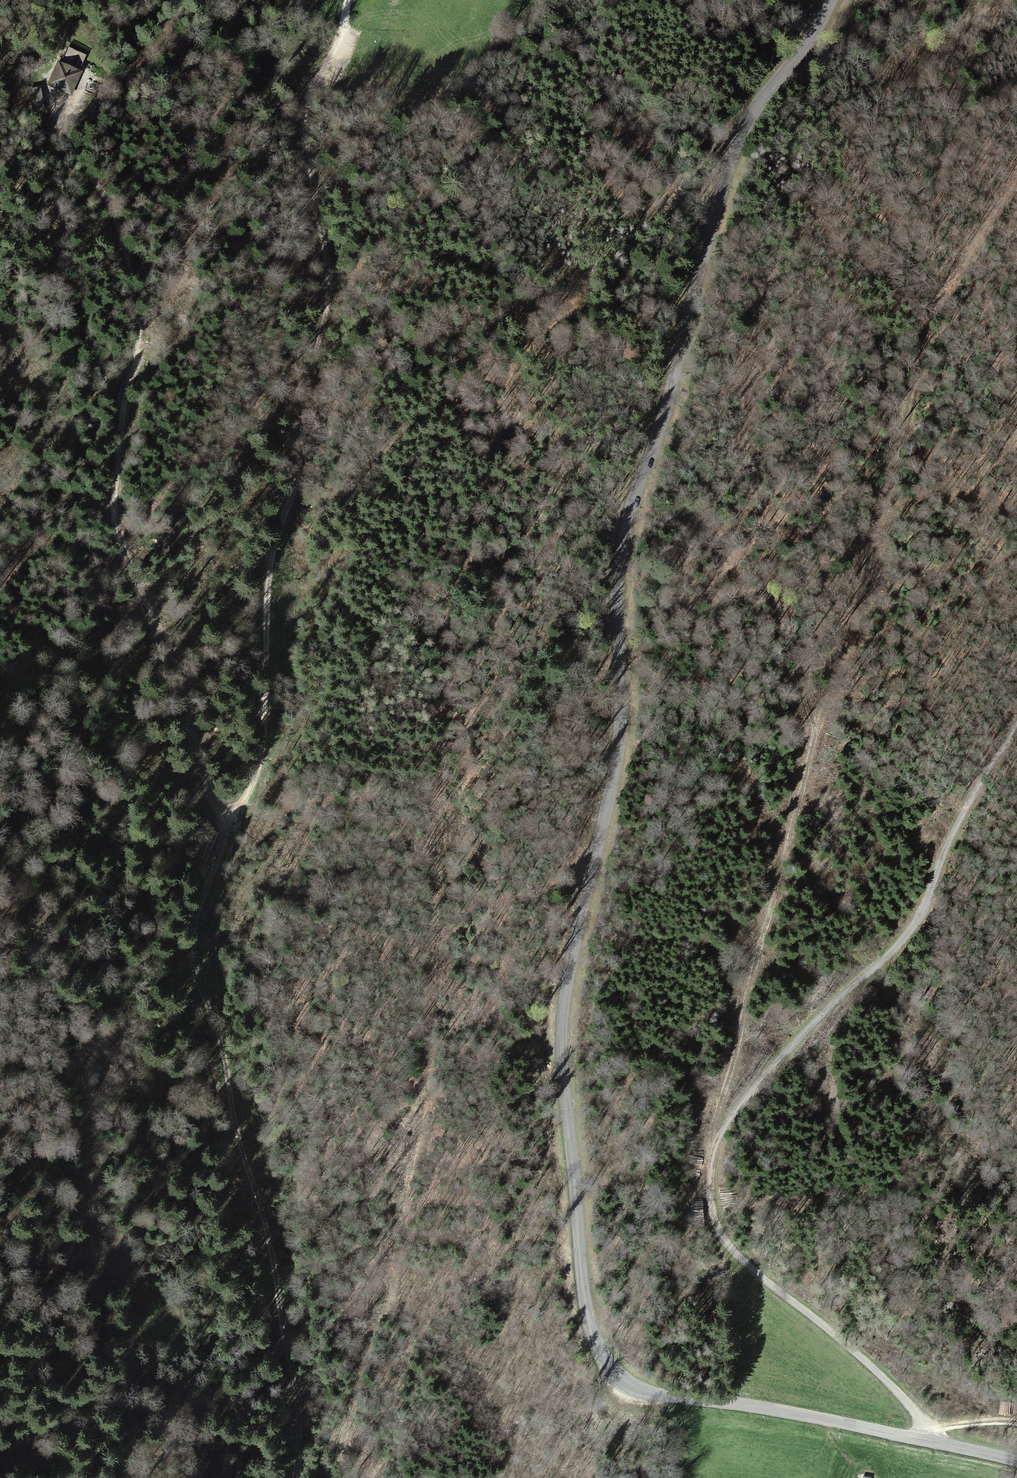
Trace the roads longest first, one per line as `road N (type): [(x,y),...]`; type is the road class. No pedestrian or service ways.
road 1 (tertiary): [(1016,1463),(641,1389),(599,1349),(582,1287),(562,1022),(621,740),(615,599),(623,532),(742,129),(831,0)]
road 2 (track): [(349,0),(305,114),(329,288),(303,398),(299,471),(270,569),(260,763),(246,796),(226,811),(206,780),(124,552),(113,460),(140,346),(134,288),(122,231),(68,130)]
road 3 (track): [(336,1477),(420,1118),(452,622),(506,408),(534,343),(628,269),(672,204),(739,137)]
road 4 (track): [(226,811),(195,958),(224,1053),(236,1134),(270,1235),(300,1429),(296,1477)]
road 5 (track): [(818,727),(935,308),(1016,177)]
road 6 (track): [(1016,725),(953,833),(917,920),(763,1078),(714,1144)]
road 7 (track): [(714,1144),(712,1211),(727,1244),(910,1405),(929,1426),(928,1442),(953,1426),(1016,1423)]
road 8 (track): [(818,727),(785,605),(746,402),(771,264)]
road 9 (track): [(714,1144),(818,727)]

